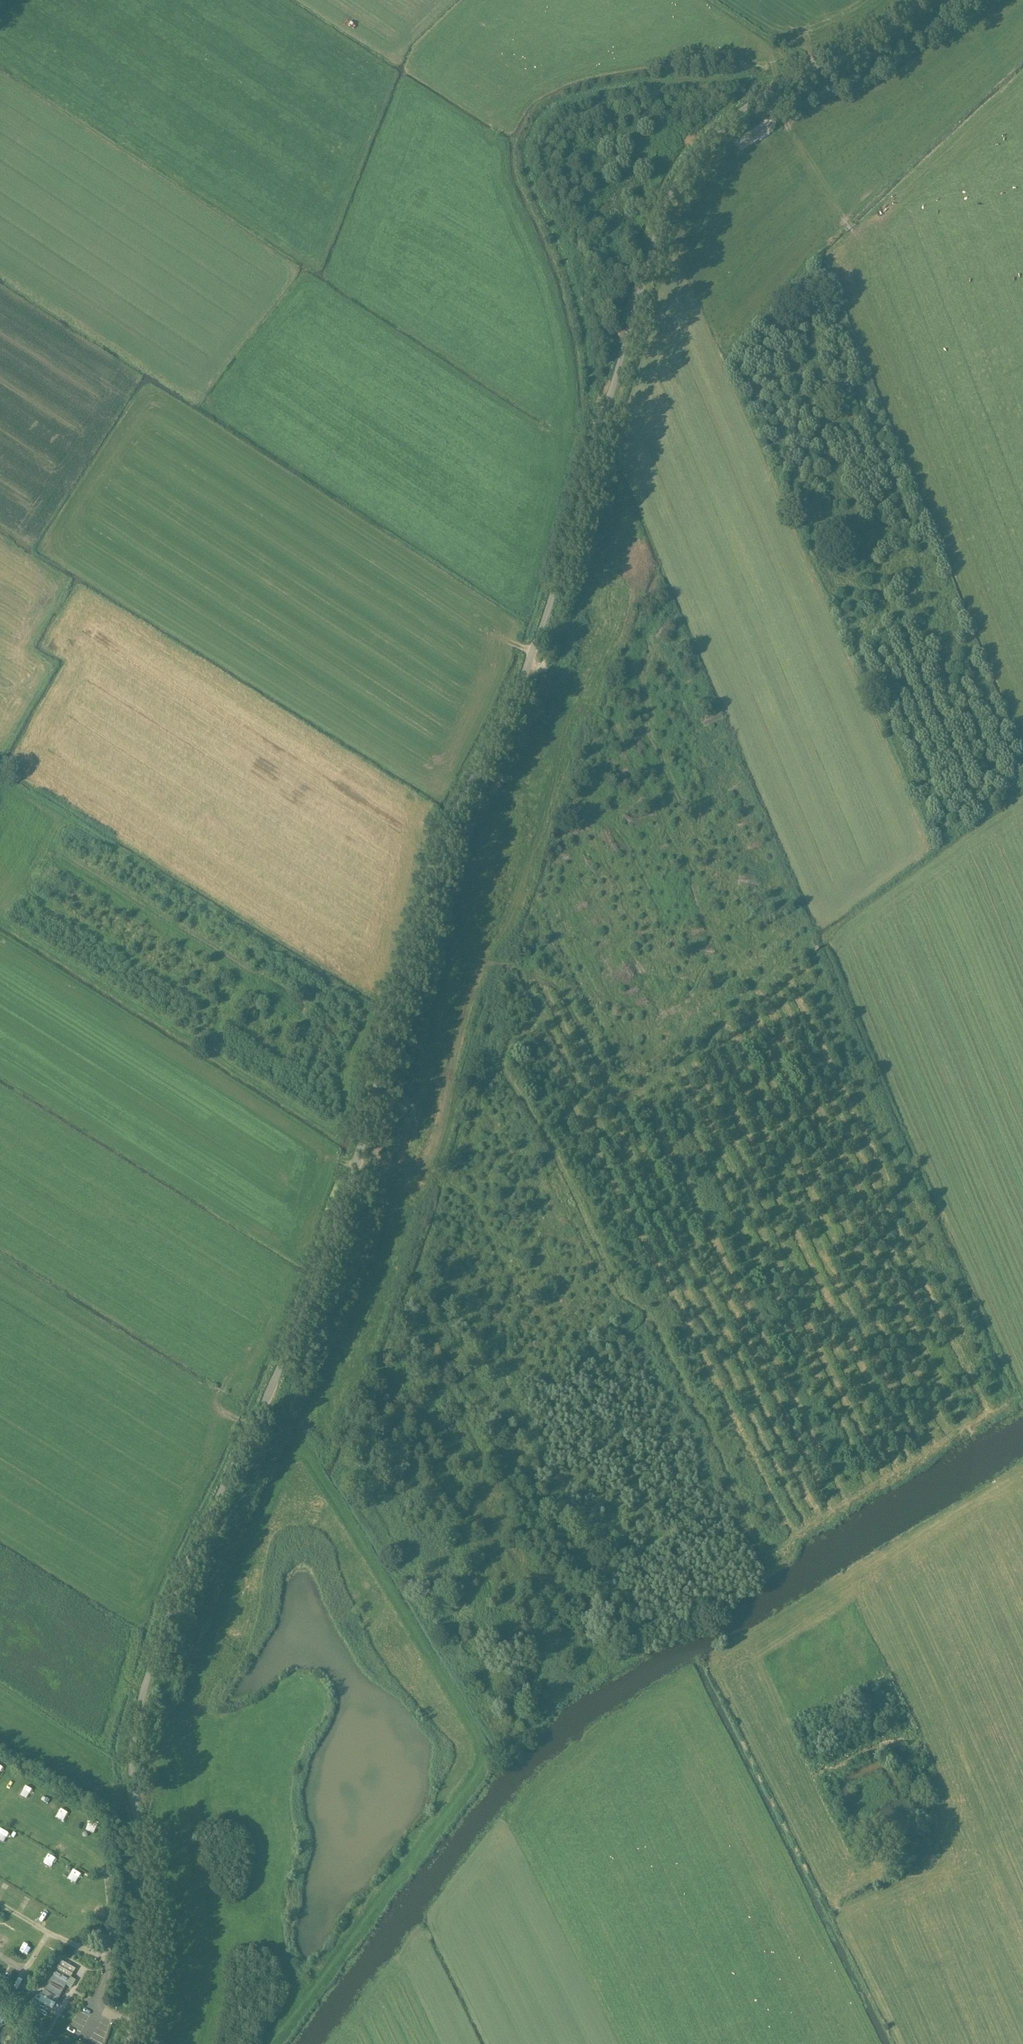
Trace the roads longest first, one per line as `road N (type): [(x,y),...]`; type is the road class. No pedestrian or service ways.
road 1 (unclassified): [(126,2043),(144,1977),(130,1756),(169,1598),(251,1429),(358,1154),(447,852),(522,683),(579,518),(657,229),(684,163),(720,125),(833,65),(920,0)]
road 2 (track): [(1022,1396),(772,1553),(756,1536),(647,1313),(620,1290),(500,1059),(537,1008),(518,971),(491,961),(429,1166),(353,1168)]
road 3 (track): [(491,961),(627,605)]
road 4 (track): [(861,243),(779,109)]

